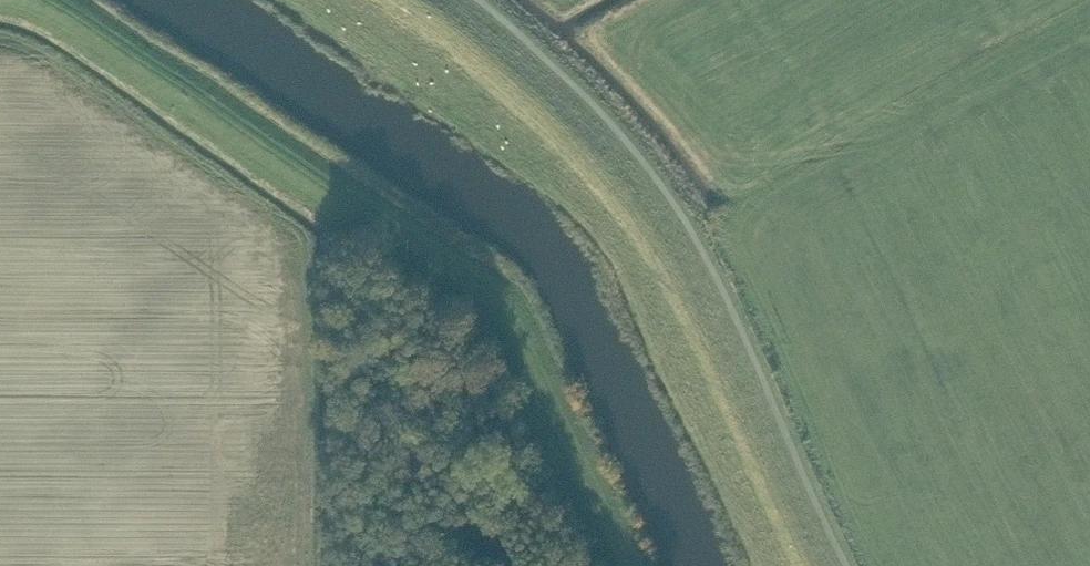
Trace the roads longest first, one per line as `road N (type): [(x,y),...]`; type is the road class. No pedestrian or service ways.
road 1 (track): [(49,0),(500,291),(625,565)]

